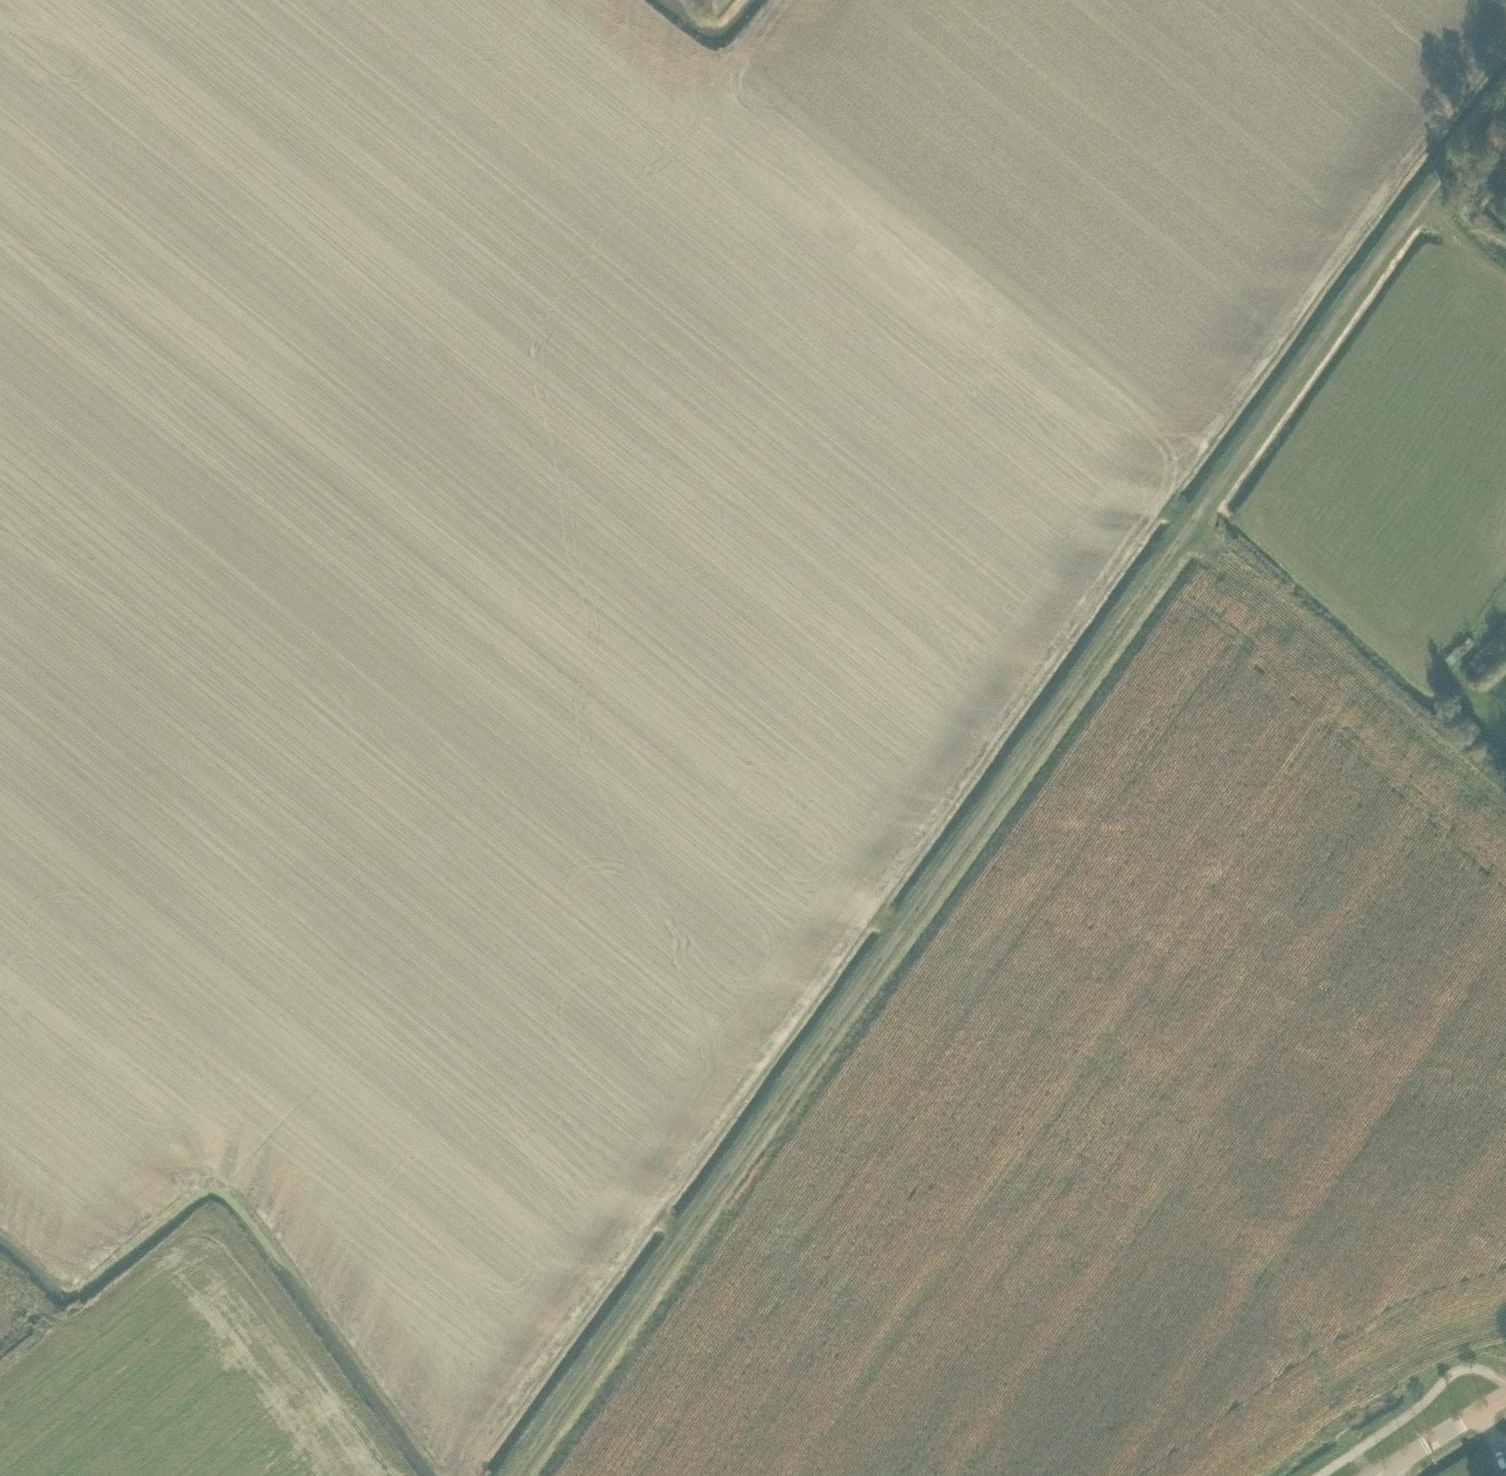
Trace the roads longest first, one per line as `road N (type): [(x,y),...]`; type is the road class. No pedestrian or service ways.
road 1 (track): [(1505,101),(1377,266),(521,1475)]
road 2 (secondary): [(1375,1475),(1505,1395)]

